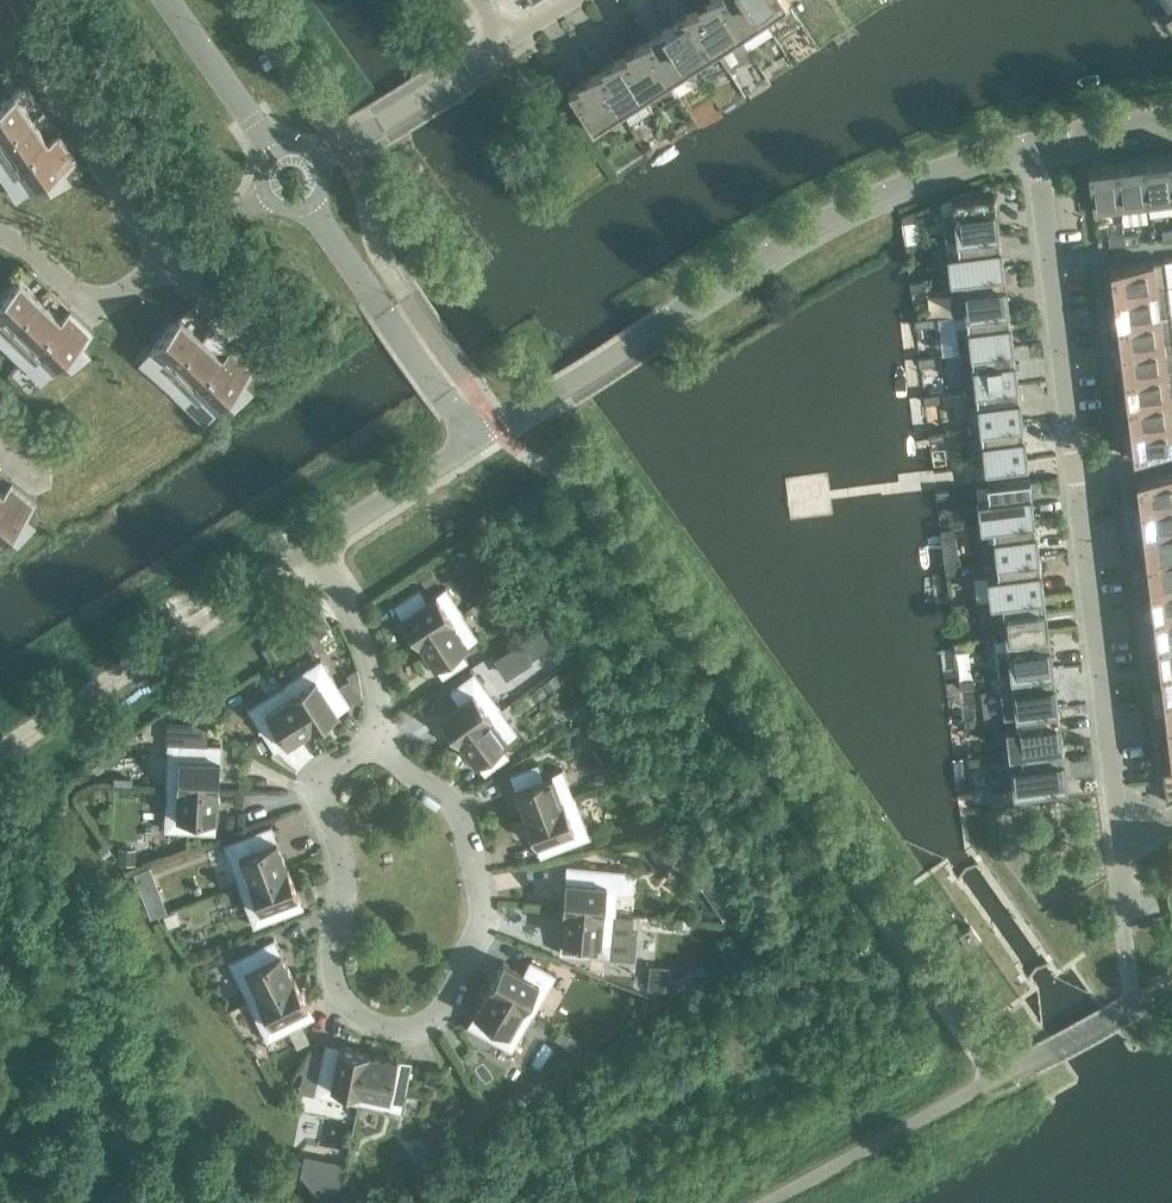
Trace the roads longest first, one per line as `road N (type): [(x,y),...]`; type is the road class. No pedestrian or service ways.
road 1 (residential): [(1122,847),(1037,142)]
road 2 (residential): [(384,752),(330,781),(323,796),(343,876),(333,961),(340,999),(367,1023),(399,1034),(452,1012),(487,904),(464,821),(449,800),(412,778)]
road 3 (tertiary): [(475,441),(812,228),(930,175),(1037,142)]
road 4 (tertiary): [(310,205),(475,441)]
road 5 (residential): [(308,548),(356,619),(378,677),(384,752)]
road 6 (residential): [(167,261),(40,78)]
road 7 (residential): [(319,161),(506,40)]
road 8 (residential): [(167,261),(111,304),(0,237)]
road 9 (unclassified): [(308,548),(475,441)]
road 10 (tertiary): [(167,0),(275,154)]
road 11 (tertiary): [(1037,142),(1171,120)]
road 12 (residential): [(167,261),(264,353)]
road 13 (residential): [(269,197),(167,261)]

